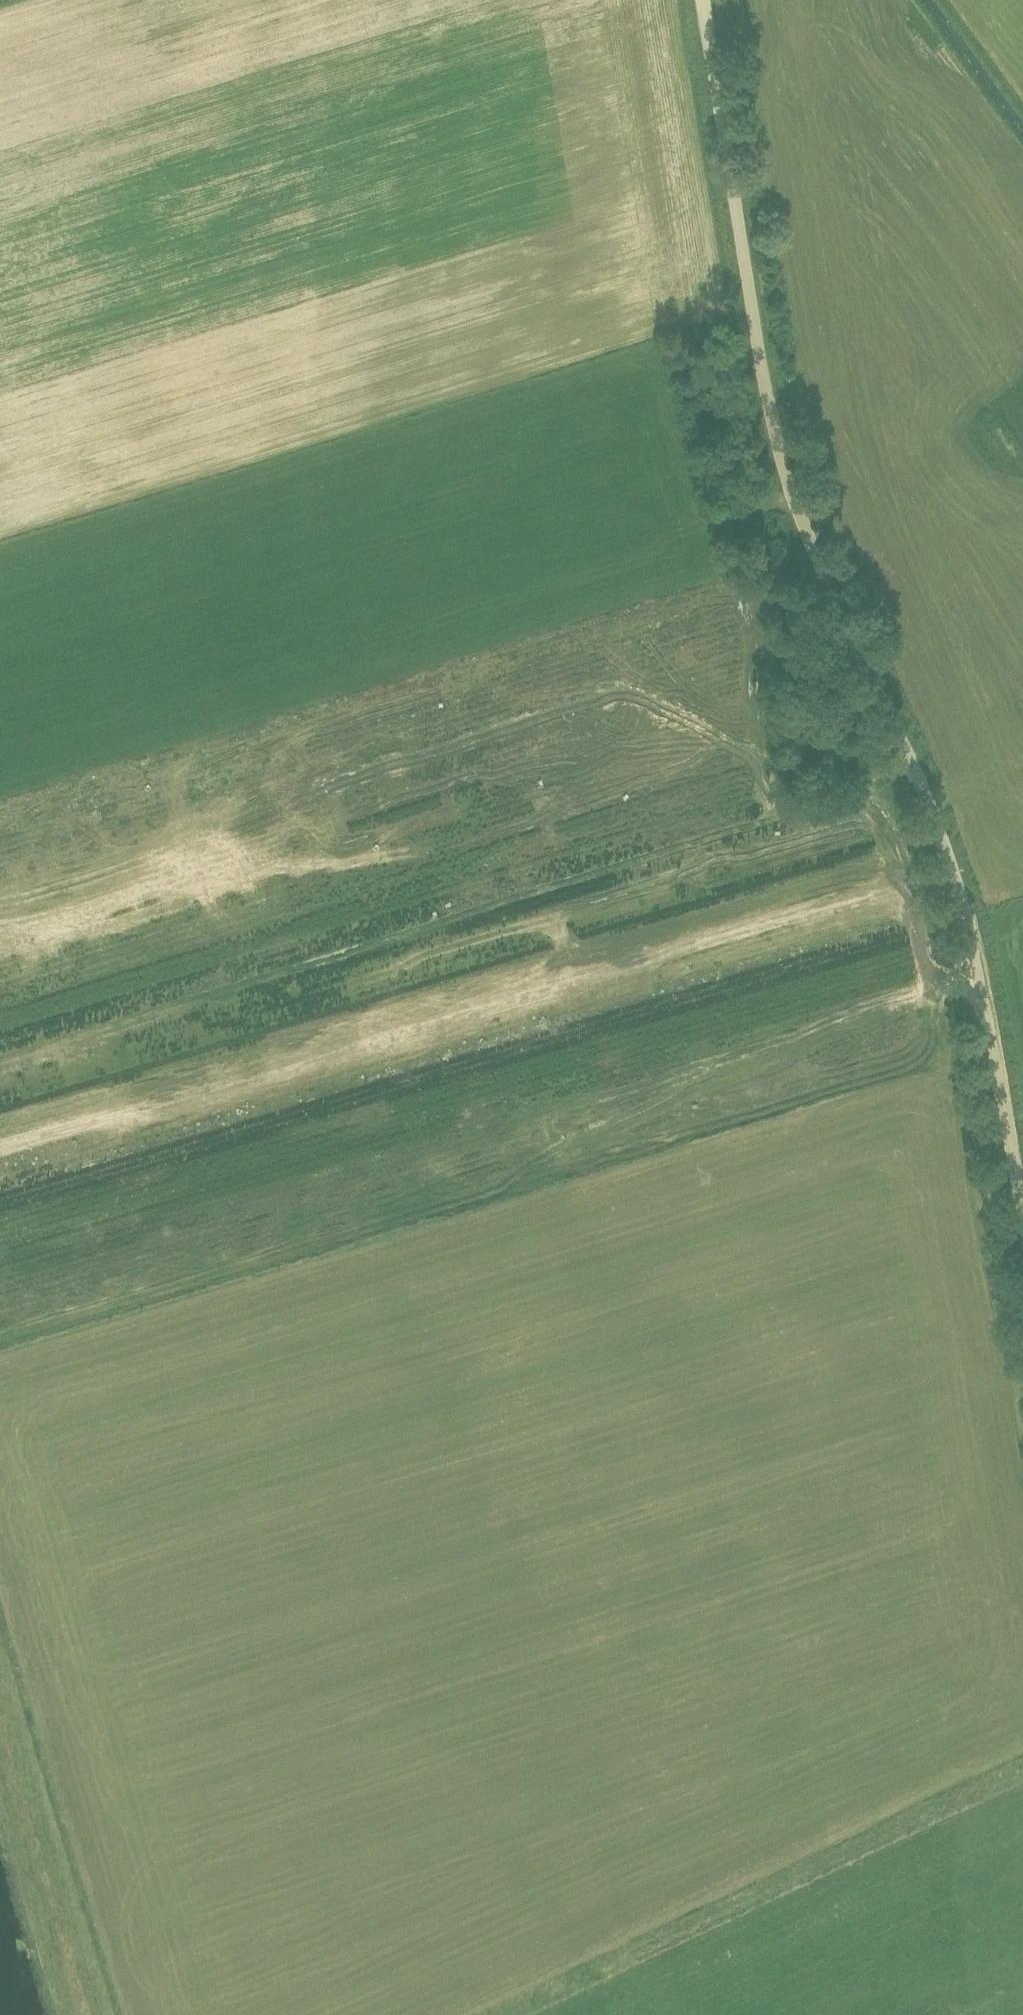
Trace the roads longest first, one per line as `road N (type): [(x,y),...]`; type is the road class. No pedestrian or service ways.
road 1 (unclassified): [(1022,1199),(961,863),(800,492),(708,0)]
road 2 (track): [(63,2014),(0,1798)]

